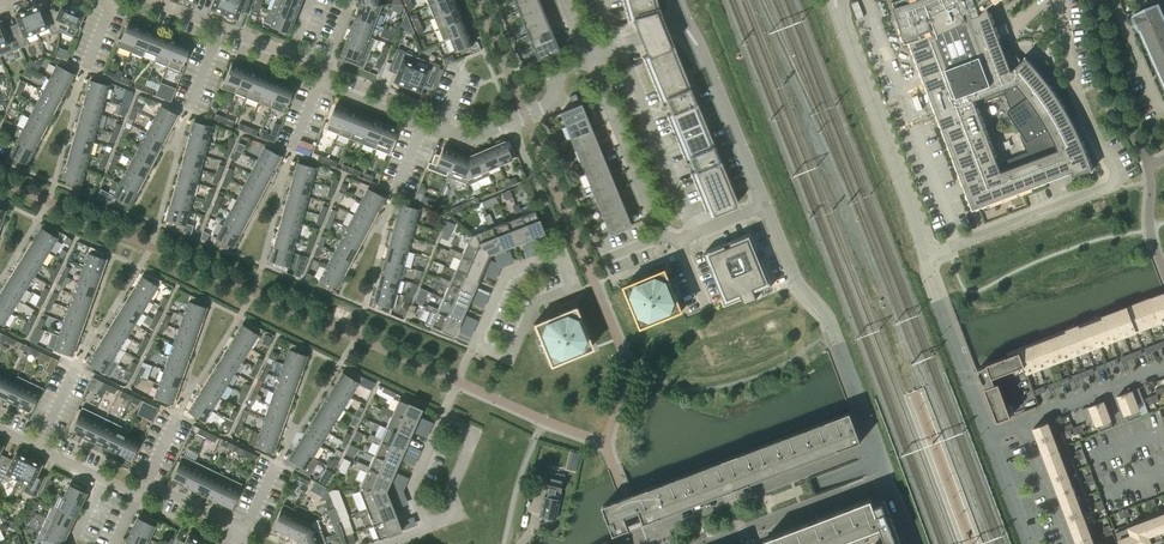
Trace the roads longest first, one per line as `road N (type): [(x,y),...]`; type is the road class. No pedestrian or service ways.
road 1 (residential): [(577,287),(537,303),(512,360),(477,345),(506,279),(564,253)]
road 2 (residential): [(926,256),(838,0)]
road 3 (residential): [(877,445),(638,536),(641,543)]
road 4 (residential): [(427,527),(455,514),(451,492),(472,441),(460,427),(443,422),(412,485),(414,497)]
road 5 (residential): [(926,256),(1113,186)]
road 6 (residential): [(764,204),(685,21)]
road 7 (residential): [(1066,0),(1077,89),(1115,171),(1113,186)]
road 8 (residential): [(706,543),(889,476)]
road 9 (residential): [(665,236),(587,59)]
road 10 (residential): [(988,434),(926,256)]
road 11 (residential): [(795,279),(830,321),(877,445)]
road 12 (residential): [(1163,366),(1021,421)]
road 13 (residential): [(512,121),(564,253)]
road 14 (residential): [(1067,543),(1021,421)]

